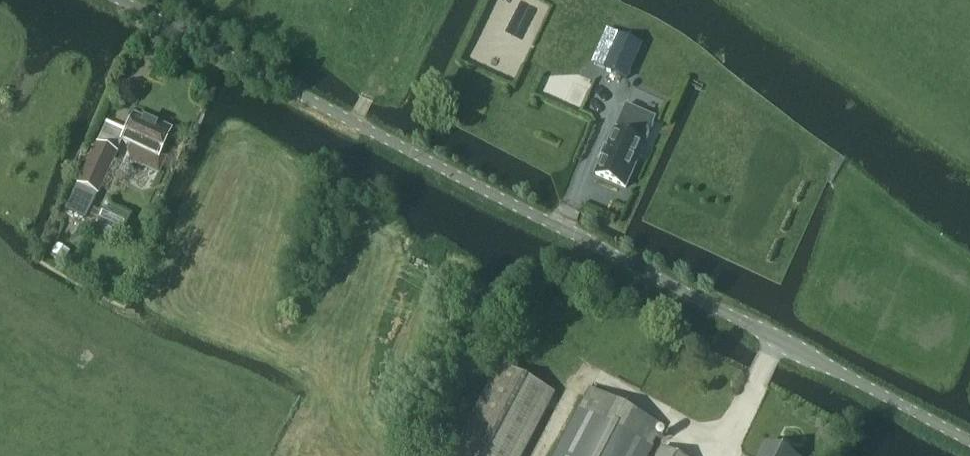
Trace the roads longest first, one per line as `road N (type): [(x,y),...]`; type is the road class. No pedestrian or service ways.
road 1 (unclassified): [(969,443),(118,0)]

